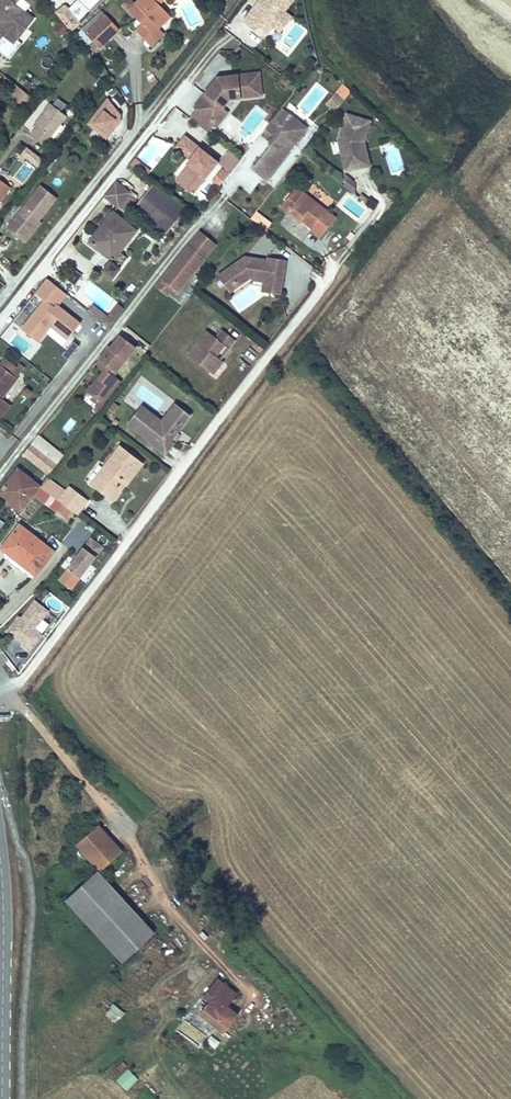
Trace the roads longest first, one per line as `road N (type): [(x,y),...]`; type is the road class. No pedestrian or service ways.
road 1 (secondary): [(0,857),(3,1098)]

